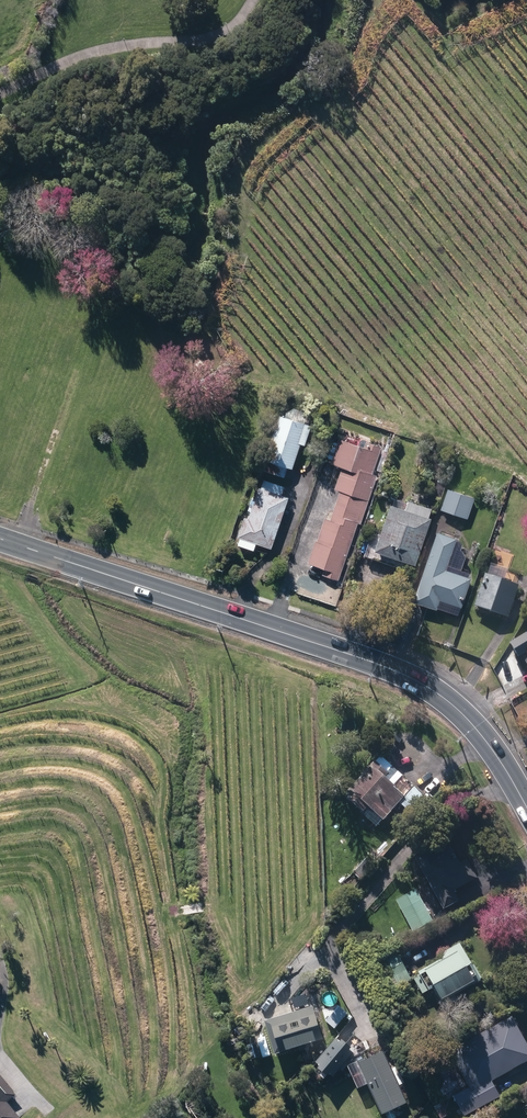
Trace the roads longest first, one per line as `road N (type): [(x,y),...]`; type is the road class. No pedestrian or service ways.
road 1 (tertiary): [(0,537),(409,675),(467,719),(526,817)]

